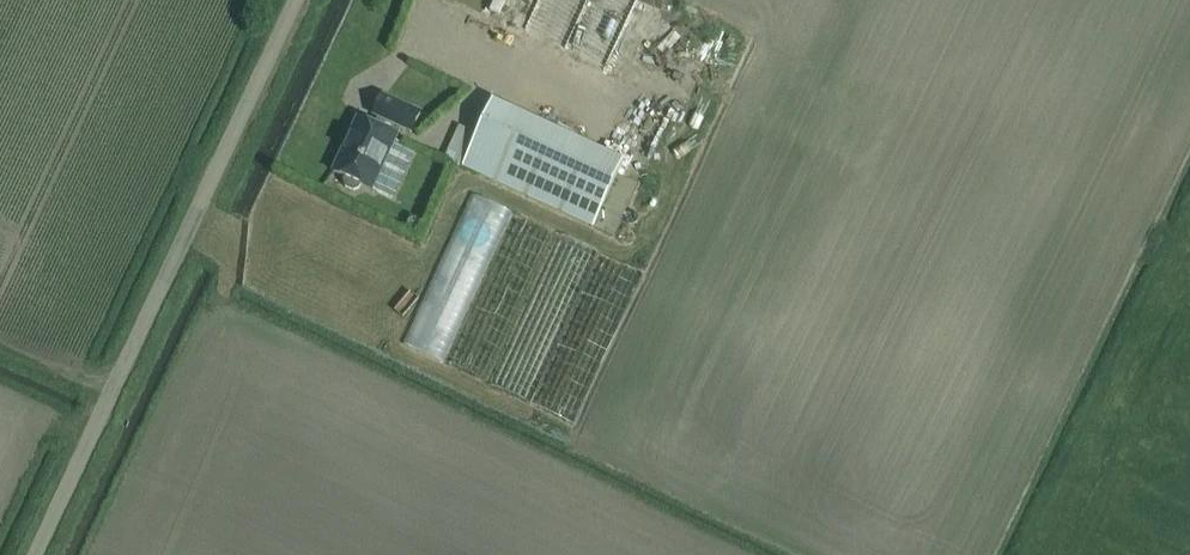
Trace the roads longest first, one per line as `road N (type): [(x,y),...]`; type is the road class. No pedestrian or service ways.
road 1 (unclassified): [(30,554),(293,0)]

